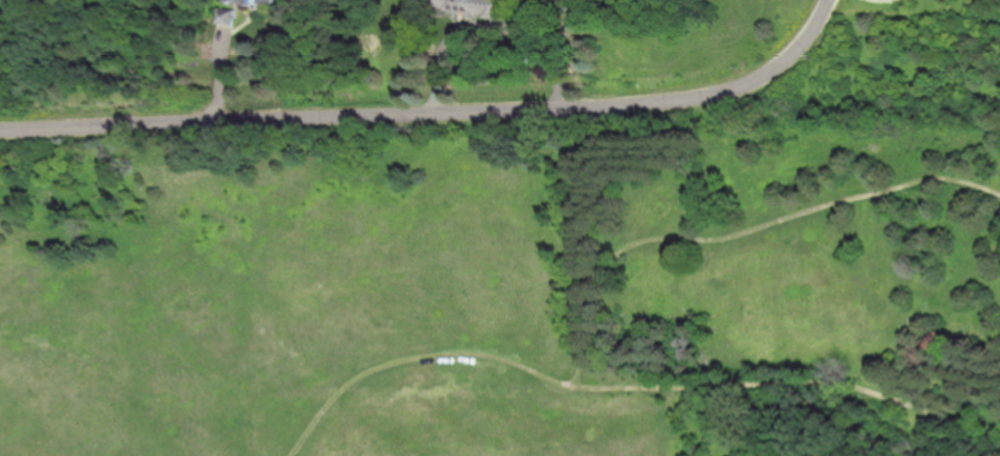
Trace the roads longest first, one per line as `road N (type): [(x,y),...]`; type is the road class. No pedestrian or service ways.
road 1 (residential): [(814,27),(767,74),(716,95),(668,102),(0,129)]

